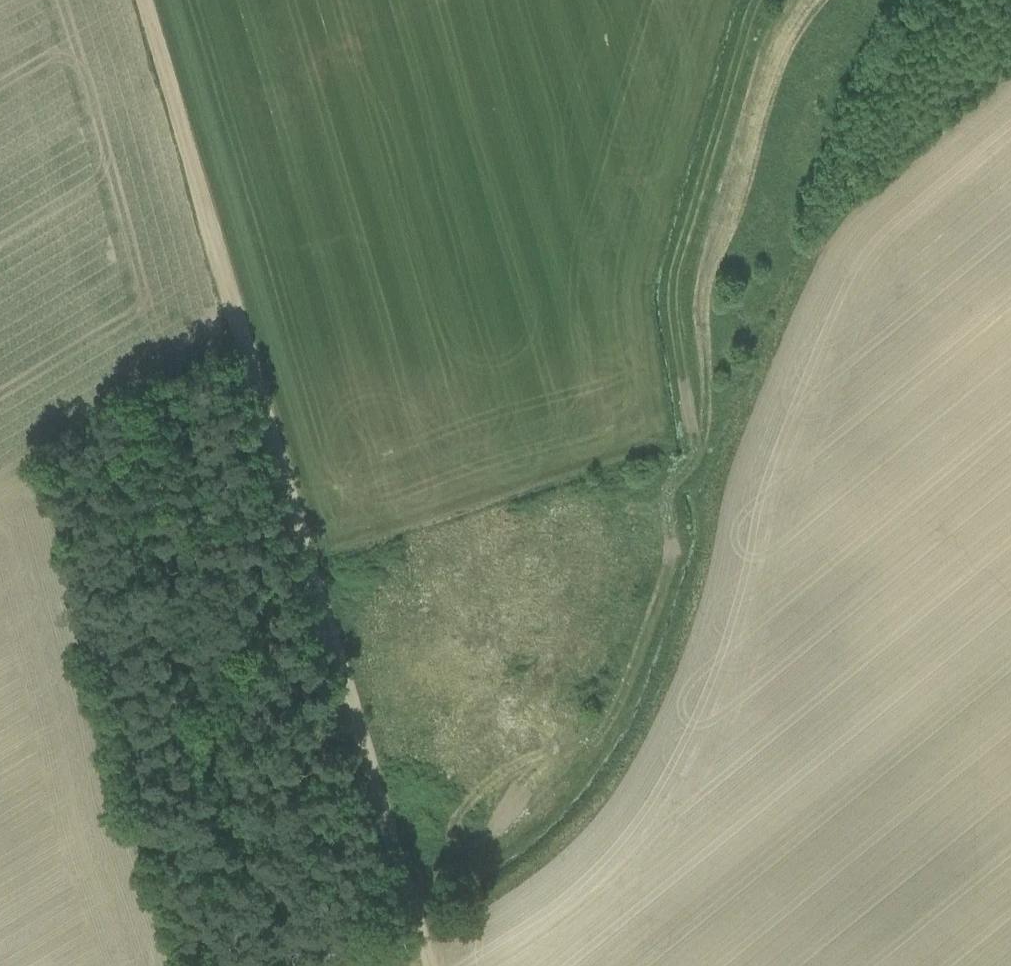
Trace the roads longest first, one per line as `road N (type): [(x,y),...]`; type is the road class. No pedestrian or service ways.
road 1 (track): [(410,900),(142,0)]

